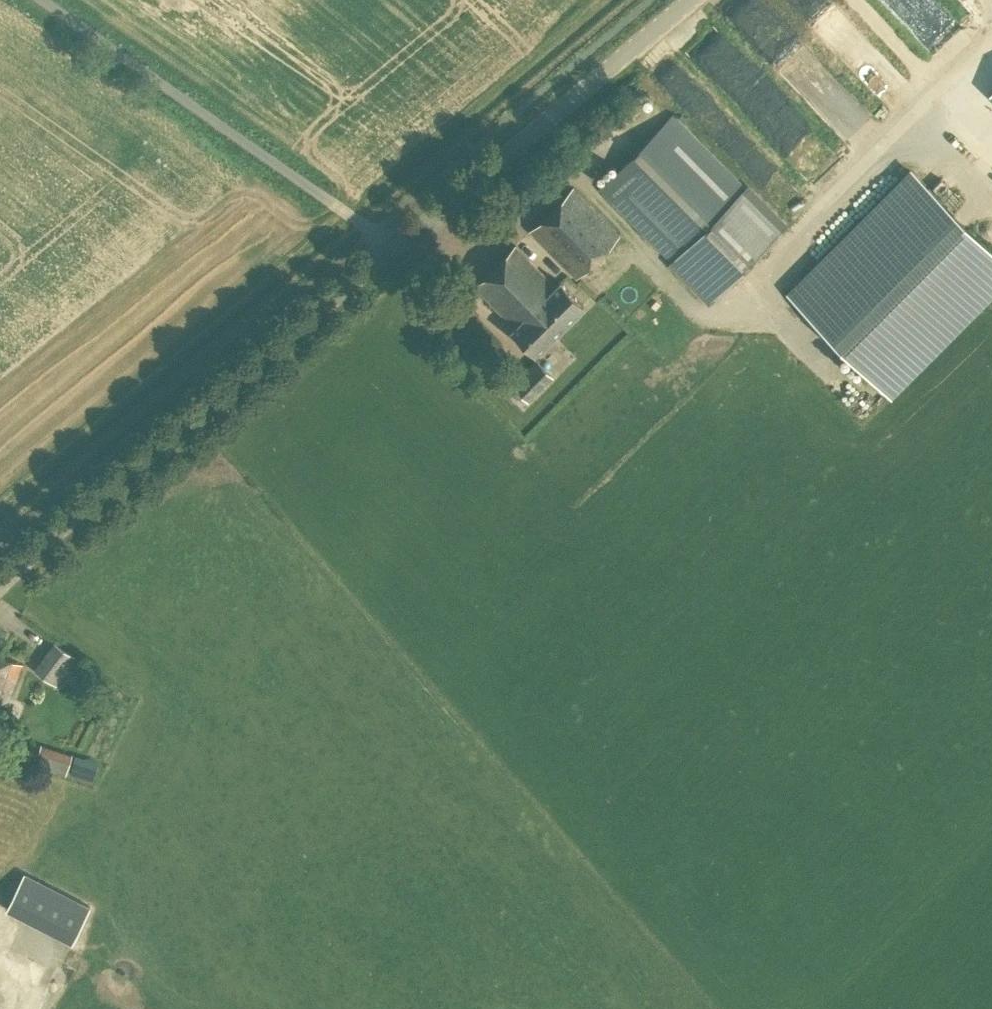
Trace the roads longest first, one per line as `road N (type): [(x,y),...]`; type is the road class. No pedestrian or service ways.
road 1 (tertiary): [(0,583),(693,0)]

